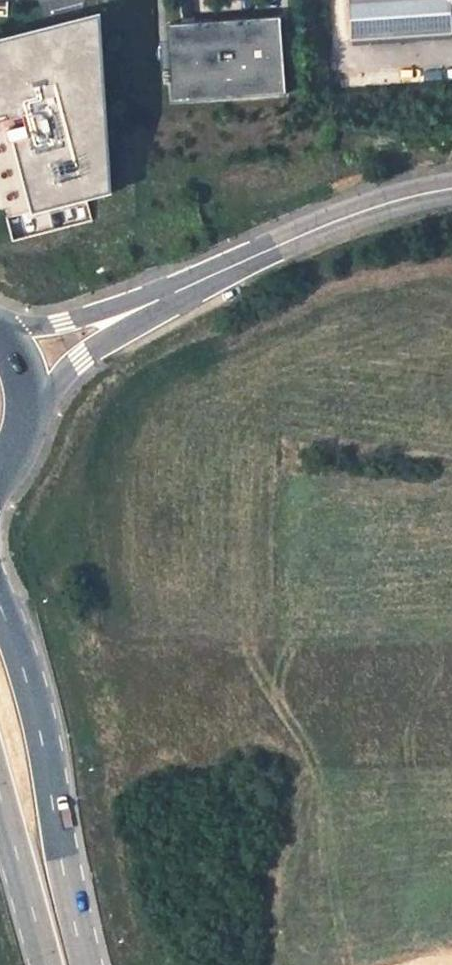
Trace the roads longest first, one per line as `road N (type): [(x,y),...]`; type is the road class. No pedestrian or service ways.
road 1 (primary): [(89,964),(58,852),(35,698),(0,604)]
road 2 (unclassified): [(451,189),(339,219),(158,300)]
road 3 (primary): [(0,804),(47,964)]
road 4 (unclassified): [(33,403),(76,357),(158,300)]
road 5 (unclassified): [(158,300),(62,322),(0,325)]

